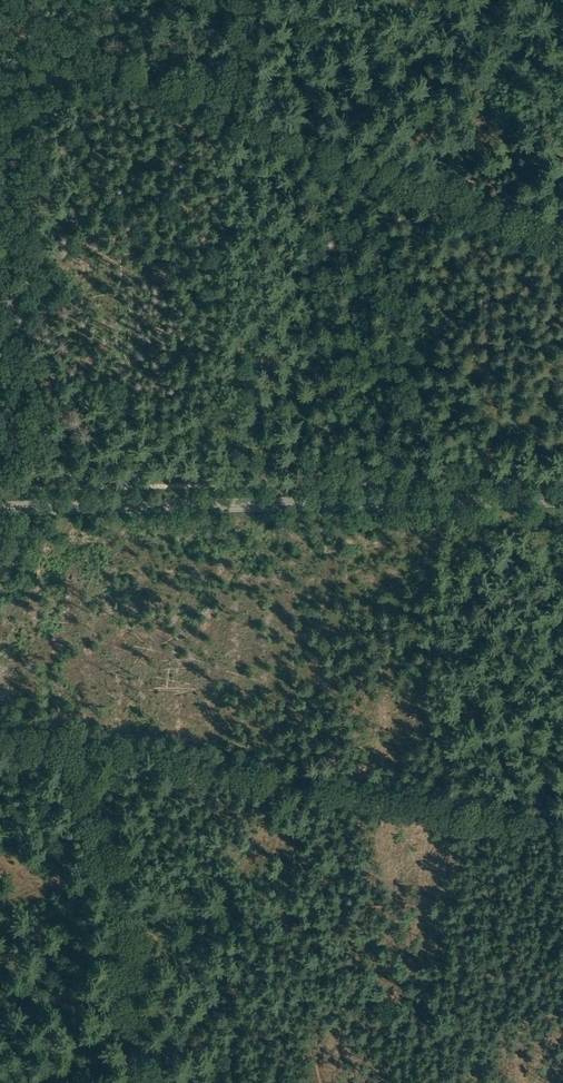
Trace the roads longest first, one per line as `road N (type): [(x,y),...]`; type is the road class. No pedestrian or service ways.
road 1 (track): [(0,28),(562,241)]
road 2 (track): [(562,822),(0,732)]
road 3 (tertiary): [(562,500),(0,506)]
road 4 (track): [(82,742),(127,985)]

